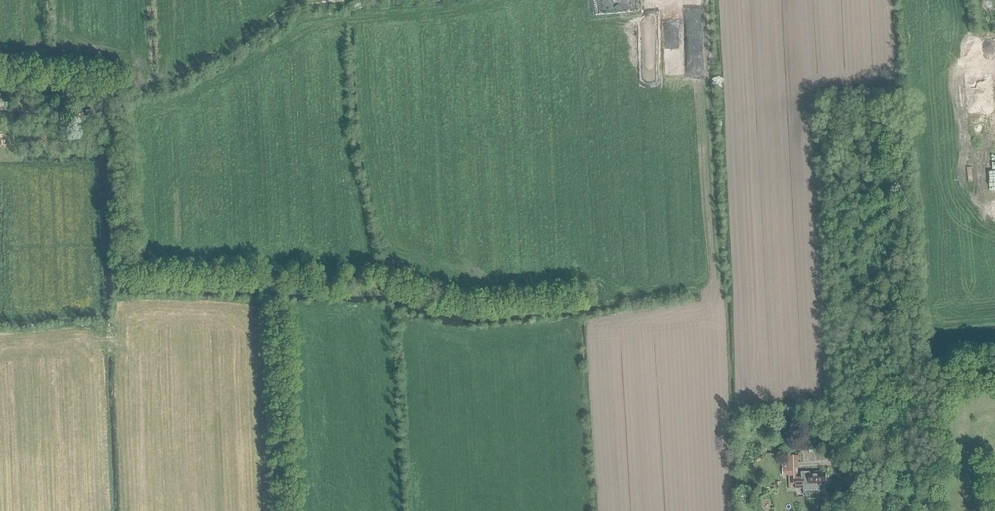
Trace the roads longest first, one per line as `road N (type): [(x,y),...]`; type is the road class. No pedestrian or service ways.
road 1 (track): [(64,55),(124,59),(166,80),(276,12),(341,0)]

